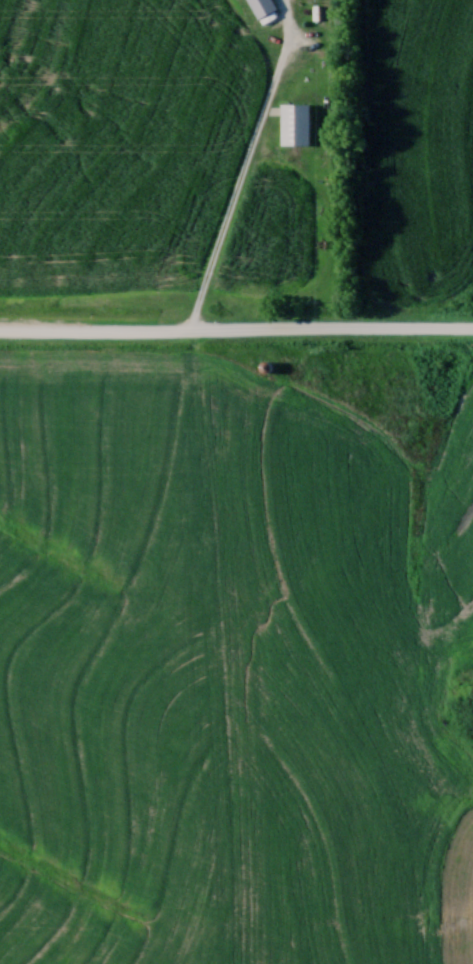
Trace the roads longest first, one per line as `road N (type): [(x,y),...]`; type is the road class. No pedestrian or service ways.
road 1 (residential): [(472,330),(0,332)]

